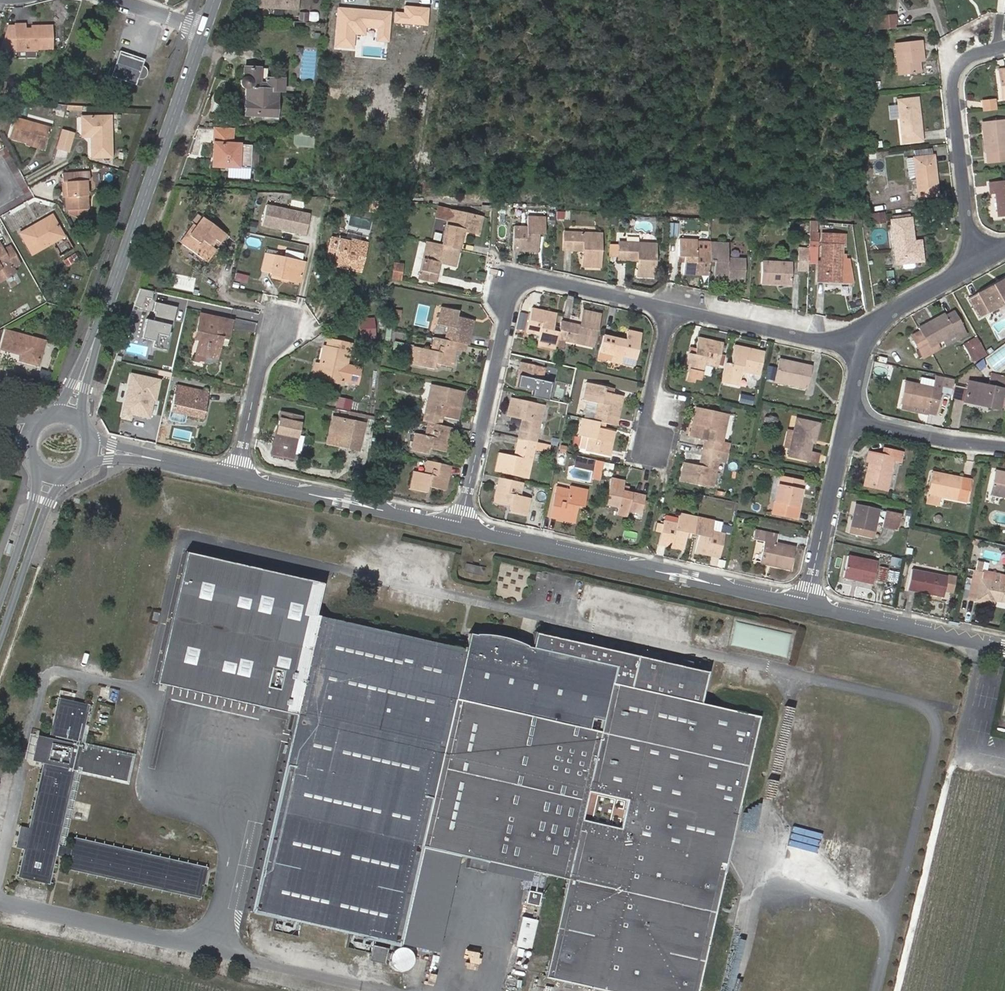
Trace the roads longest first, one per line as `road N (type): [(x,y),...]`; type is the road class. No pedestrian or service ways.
road 1 (residential): [(459,528),(511,308),(529,277),(674,311)]
road 2 (secondary): [(70,415),(205,29)]
road 3 (tertiary): [(459,528),(806,606)]
road 4 (residential): [(981,264),(953,80),(964,62),(1004,45)]
road 5 (tertiary): [(236,477),(459,528)]
road 6 (tertiary): [(806,606),(1004,650)]
road 7 (residential): [(674,311),(862,351)]
road 8 (residential): [(806,606),(849,422)]
road 9 (secondary): [(0,637),(48,502),(71,474)]
road 10 (residential): [(236,477),(265,351),(286,315)]
road 11 (residential): [(849,422),(1004,447)]
road 12 (residential): [(862,351),(889,316),(981,264)]
road 13 (residential): [(674,311),(649,427),(653,456)]
road 14 (tertiary): [(91,449),(236,477)]
road 15 (secondary): [(34,463),(34,498),(0,600)]

